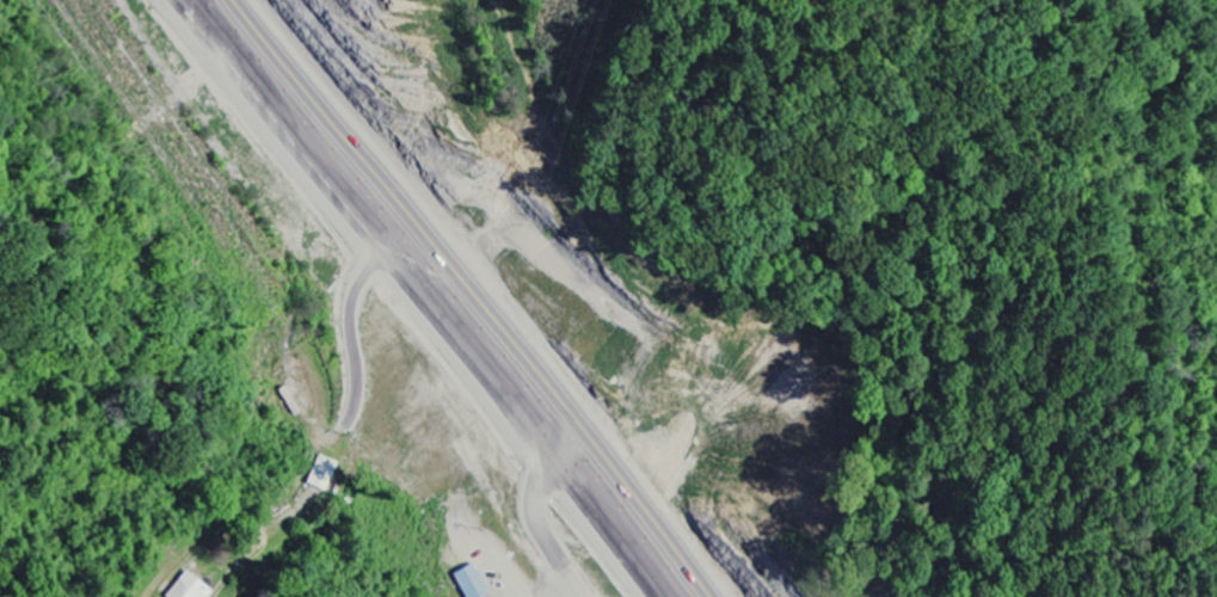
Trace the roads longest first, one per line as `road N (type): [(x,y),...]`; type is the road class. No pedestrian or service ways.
road 1 (trunk): [(676,596),(408,230),(207,0)]
road 2 (residential): [(586,596),(540,515),(547,476),(573,451)]

